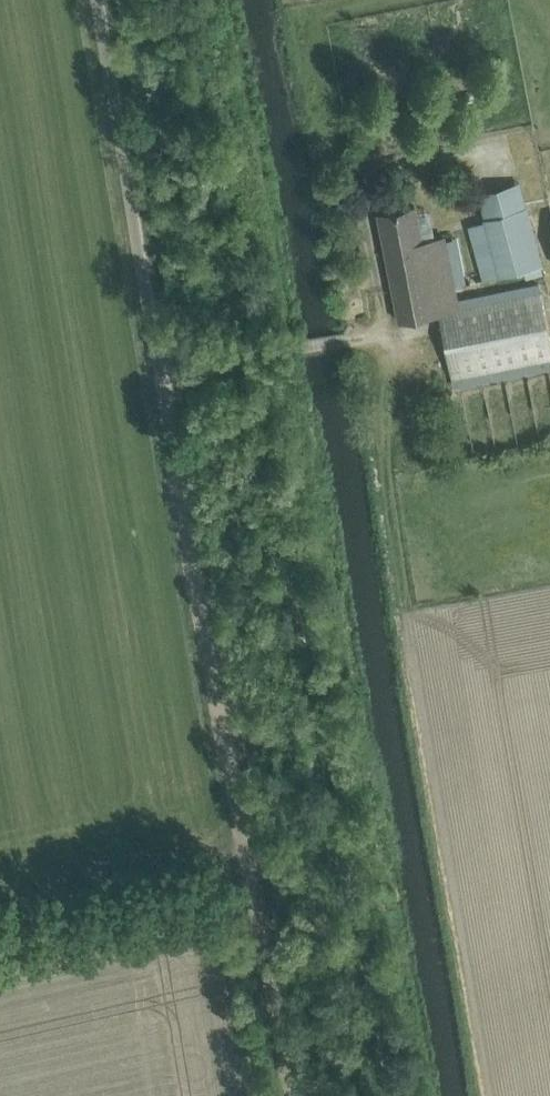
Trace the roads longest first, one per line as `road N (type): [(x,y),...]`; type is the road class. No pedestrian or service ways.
road 1 (track): [(160,371),(296,1095)]
road 2 (unclassified): [(284,350),(160,371),(96,0)]
road 3 (track): [(252,872),(0,929)]

